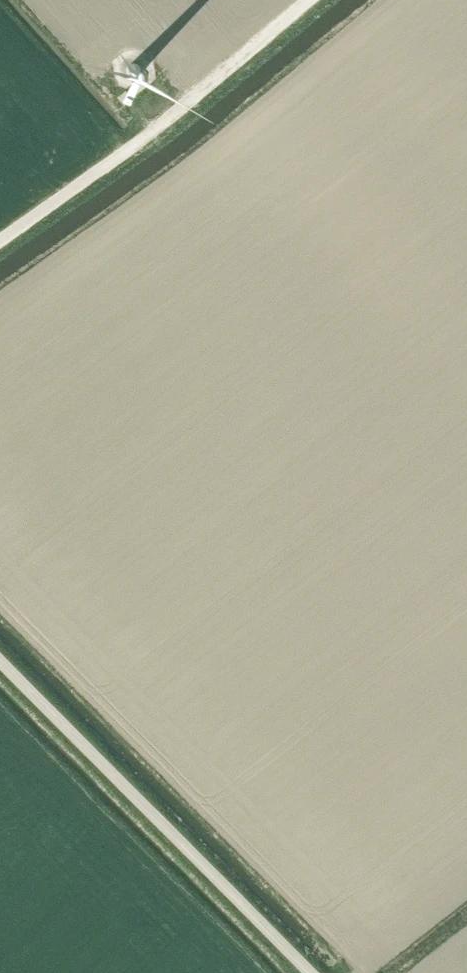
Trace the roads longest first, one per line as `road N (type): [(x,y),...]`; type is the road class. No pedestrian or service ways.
road 1 (unclassified): [(307,972),(0,663)]
road 2 (track): [(0,241),(121,155),(307,0)]

